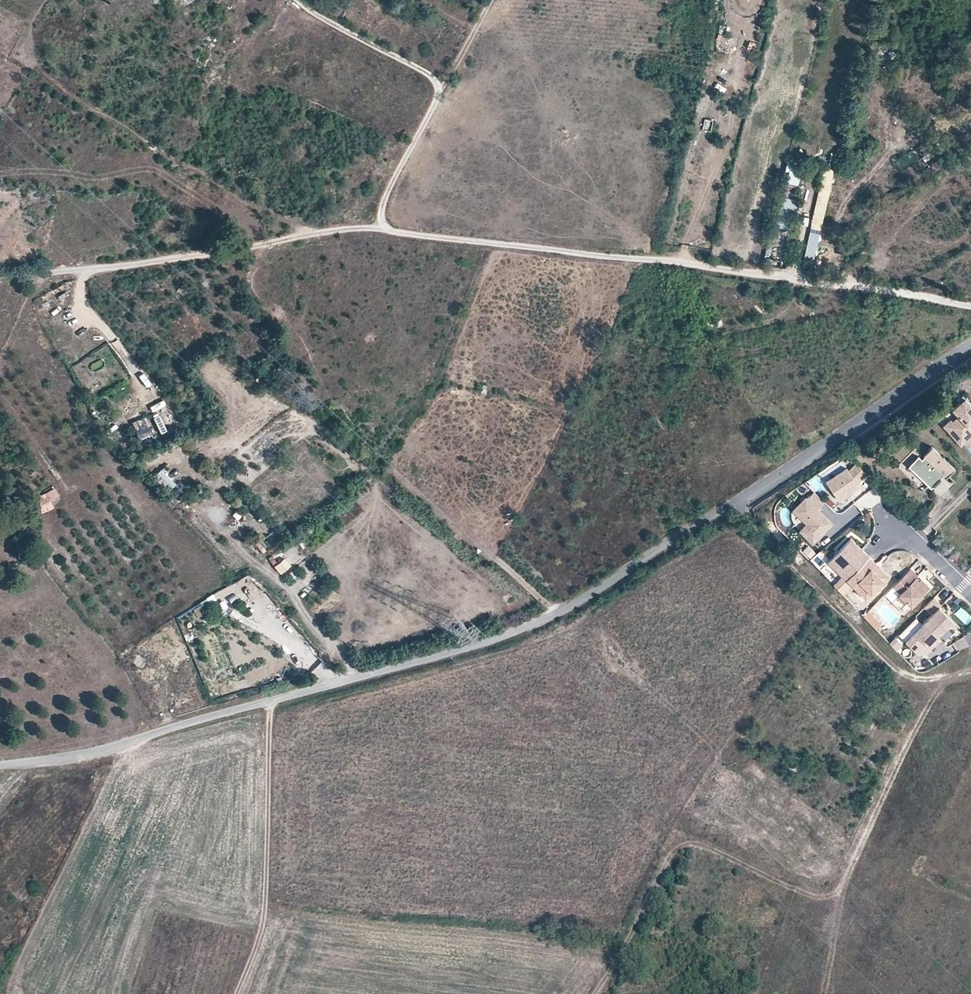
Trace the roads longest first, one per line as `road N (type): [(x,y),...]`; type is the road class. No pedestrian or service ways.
road 1 (track): [(0,276),(223,252),(365,227),(663,260),(970,308)]
road 2 (unclassified): [(739,503),(509,636),(107,751),(0,766)]
road 3 (unclassified): [(598,993),(680,826),(829,596)]
road 4 (track): [(296,0),(433,78),(440,91),(376,228)]
road 5 (track): [(235,993),(263,925),(270,703)]
road 6 (residential): [(970,351),(739,503)]
road 7 (unclassified): [(970,658),(919,681),(829,596)]
road 8 (unclassified): [(829,596),(739,503)]

